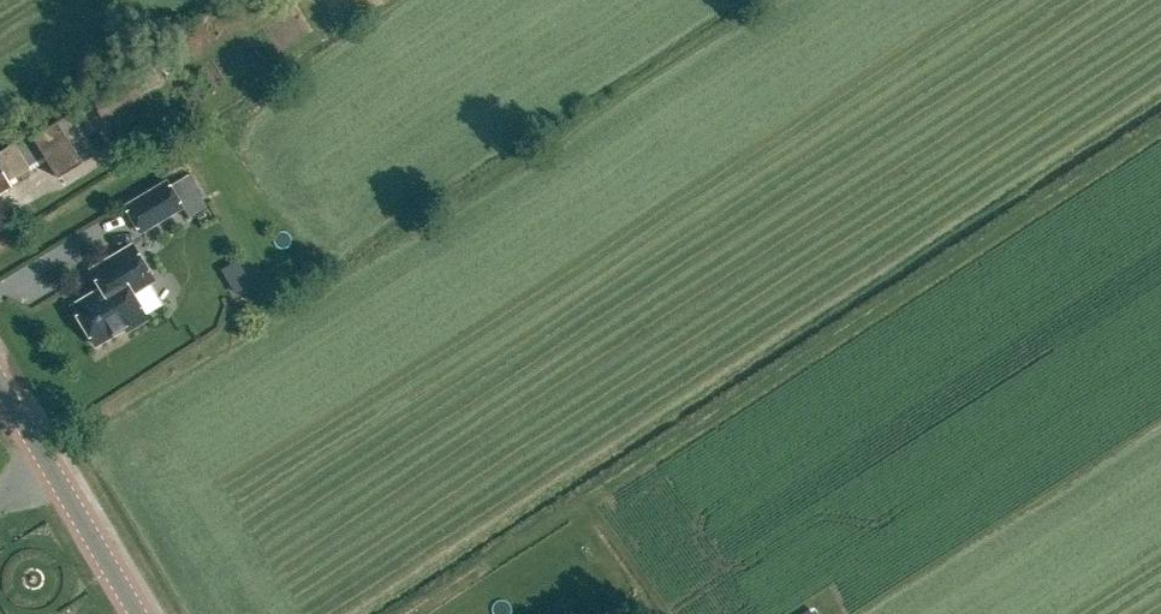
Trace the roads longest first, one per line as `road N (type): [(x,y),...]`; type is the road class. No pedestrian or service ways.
road 1 (secondary): [(139,613),(0,382)]

